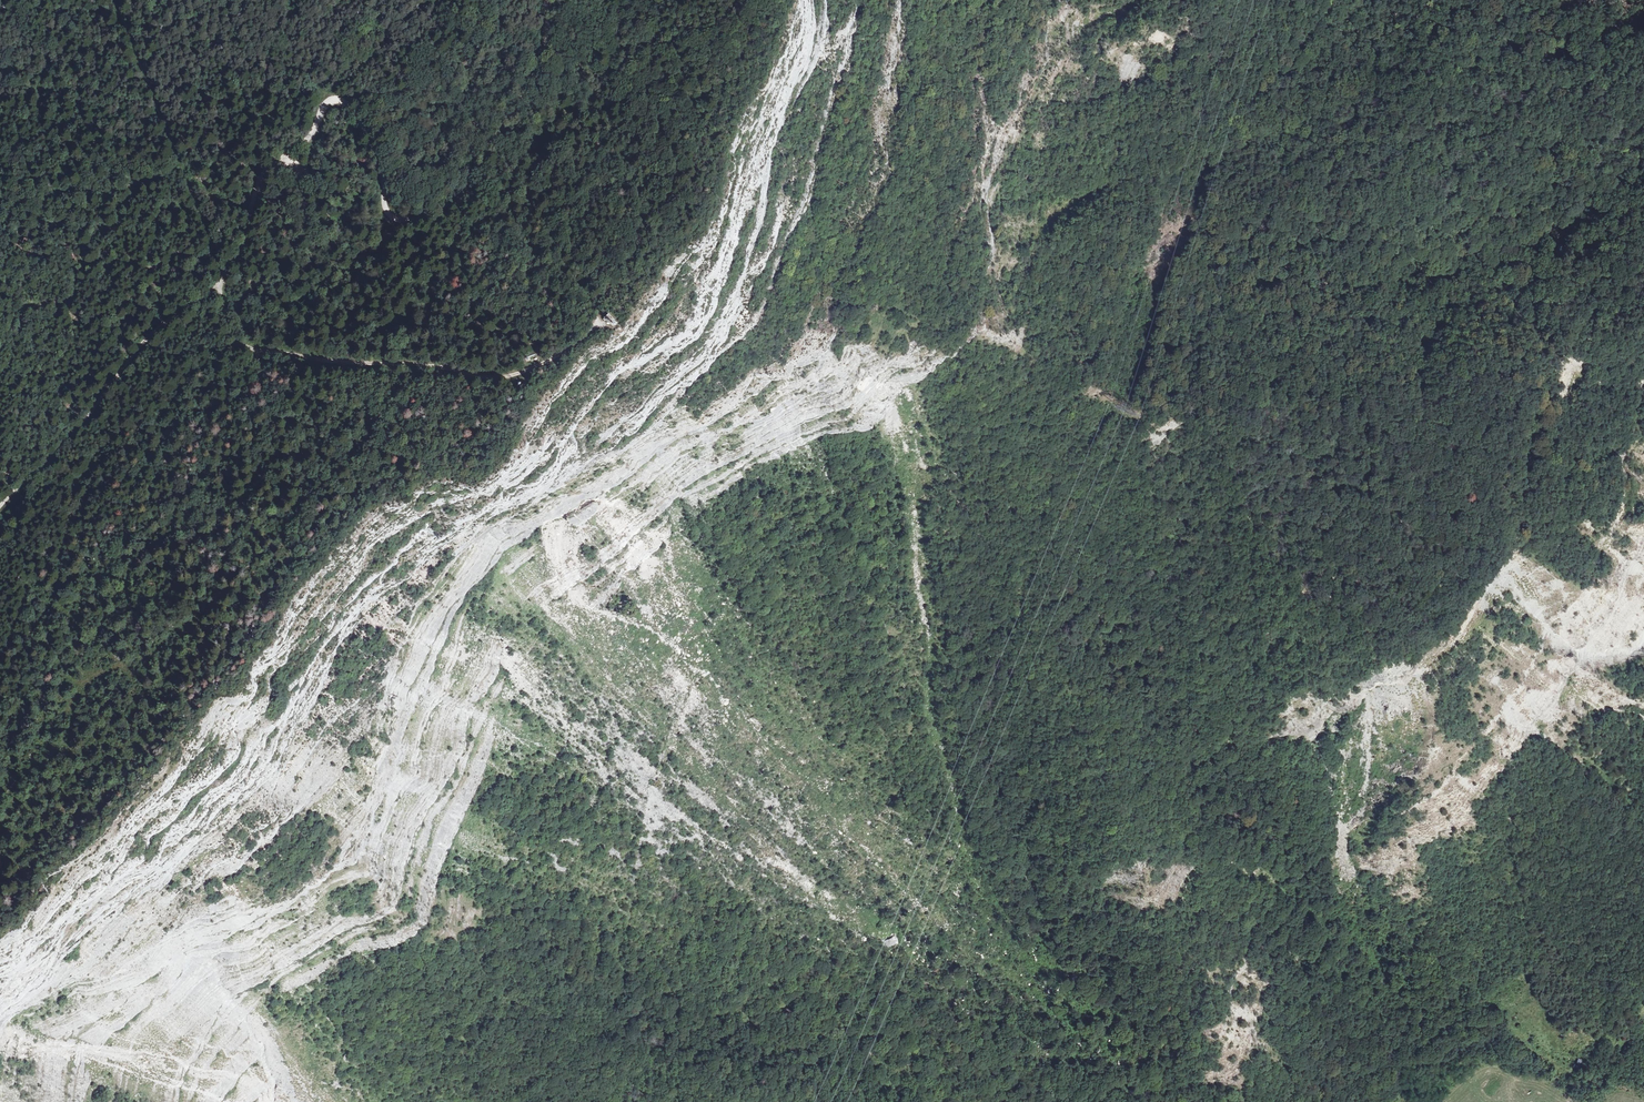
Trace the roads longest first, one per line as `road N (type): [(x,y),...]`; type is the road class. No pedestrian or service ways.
road 1 (track): [(219,282),(226,327),(247,345),(472,375),(523,372),(599,322)]
road 2 (track): [(547,0),(535,70),(455,192),(420,210),(401,215),(388,205),(358,113),(339,101),(323,105)]
road 3 (track): [(323,105),(311,84),(137,109),(97,96),(0,89)]
road 4 (track): [(219,282),(148,336),(0,506)]
road 5 (track): [(323,105),(309,134),(258,186),(219,282)]

